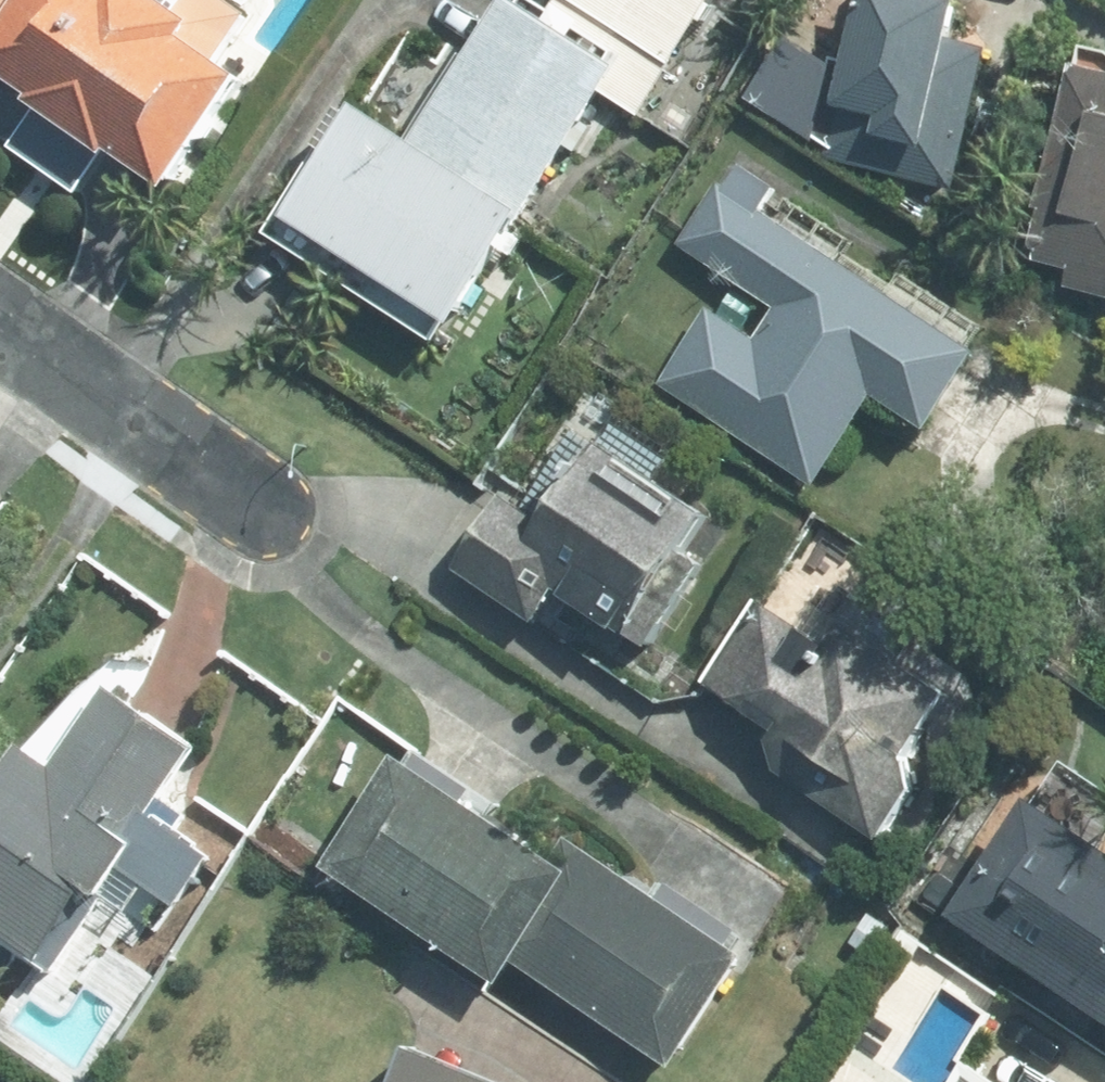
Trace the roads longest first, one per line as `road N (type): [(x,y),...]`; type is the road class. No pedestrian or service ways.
road 1 (residential): [(273,508),(0,319)]

